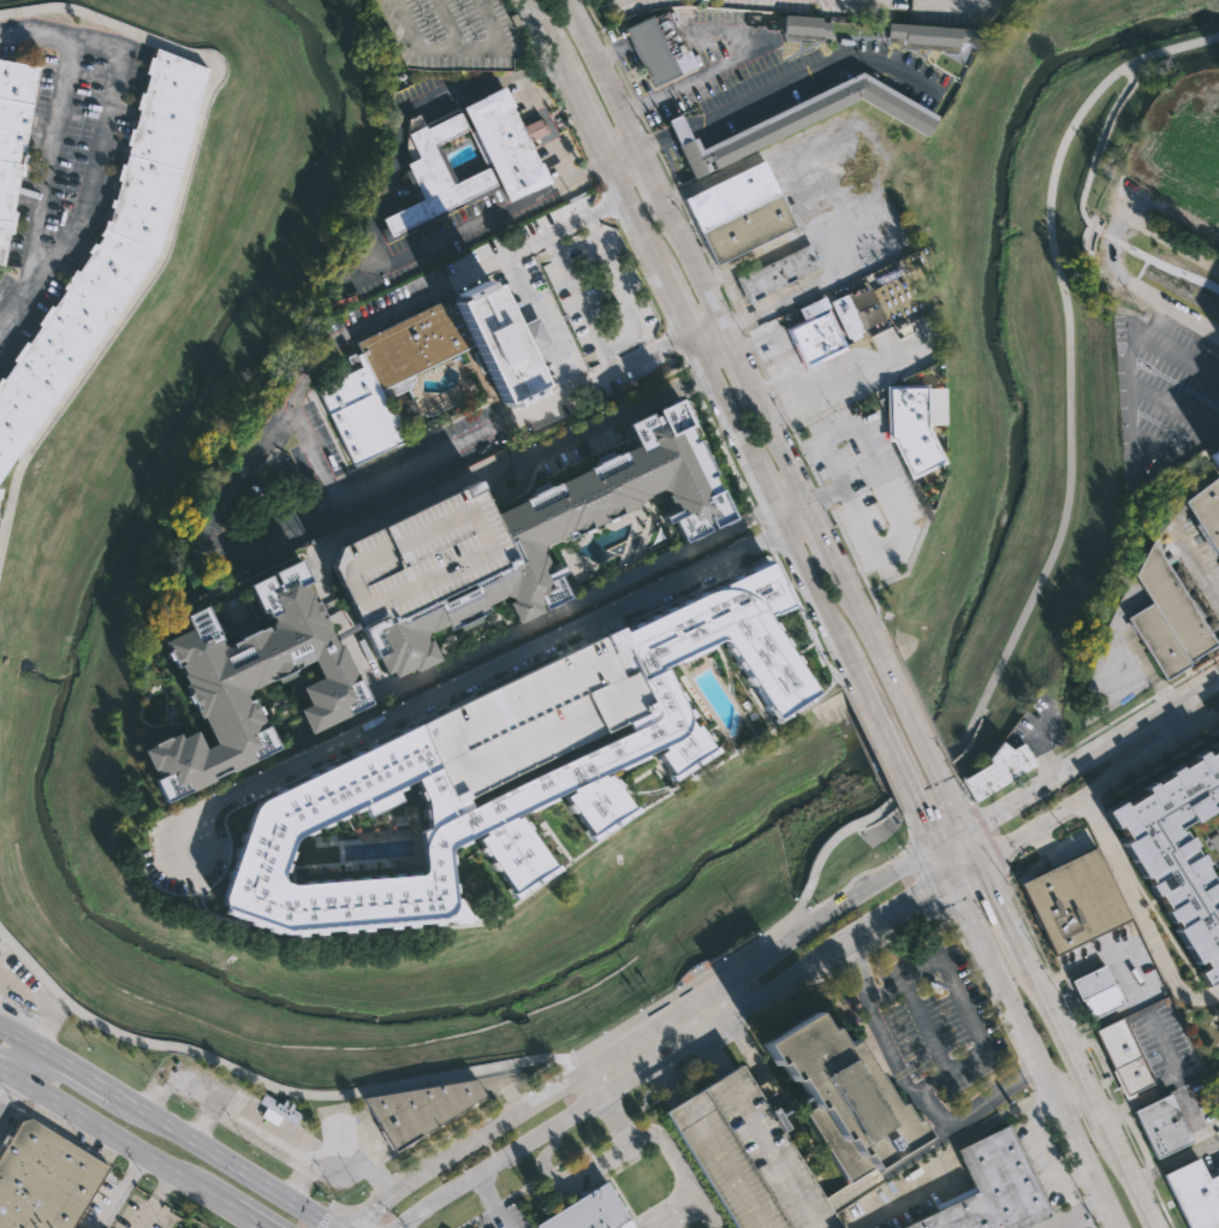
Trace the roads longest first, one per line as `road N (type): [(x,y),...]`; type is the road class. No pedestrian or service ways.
road 1 (tertiary): [(530,0),(848,666)]
road 2 (residential): [(936,847),(429,1169),(351,1227)]
road 3 (residential): [(397,1227),(953,883)]
road 4 (residential): [(0,35),(38,31),(121,49),(78,227),(0,334)]
road 5 (tertiary): [(1152,1227),(981,866)]
road 6 (tertiary): [(953,883),(1118,1227)]
road 7 (primary): [(340,1227),(112,1093)]
road 8 (primary): [(22,1079),(230,1208)]
road 9 (tertiary): [(951,800),(878,651)]
road 10 (tertiary): [(638,149),(567,0)]
road 11 (tertiary): [(848,666),(920,812)]
road 12 (residential): [(981,866),(1108,785)]
road 13 (tertiary): [(1110,248),(1123,274),(1218,334)]
road 14 (tertiary): [(1218,270),(1132,220),(1120,220),(1110,248)]
road 15 (residential): [(1169,702),(1054,775)]
road 16 (tertiary): [(808,503),(750,382)]
road 17 (tertiary): [(723,327),(665,206)]

